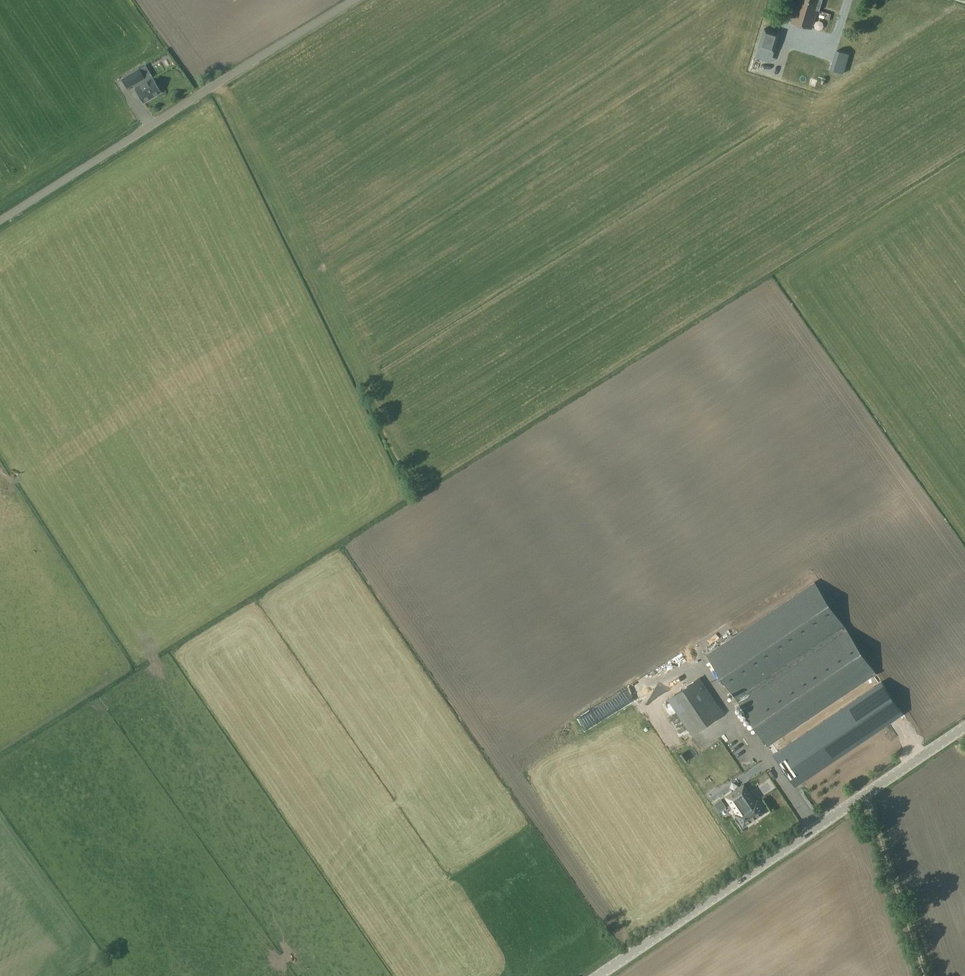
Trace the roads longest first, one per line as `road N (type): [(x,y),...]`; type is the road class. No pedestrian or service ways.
road 1 (tertiary): [(595,975),(964,726)]
road 2 (unclassified): [(0,216),(351,0)]

